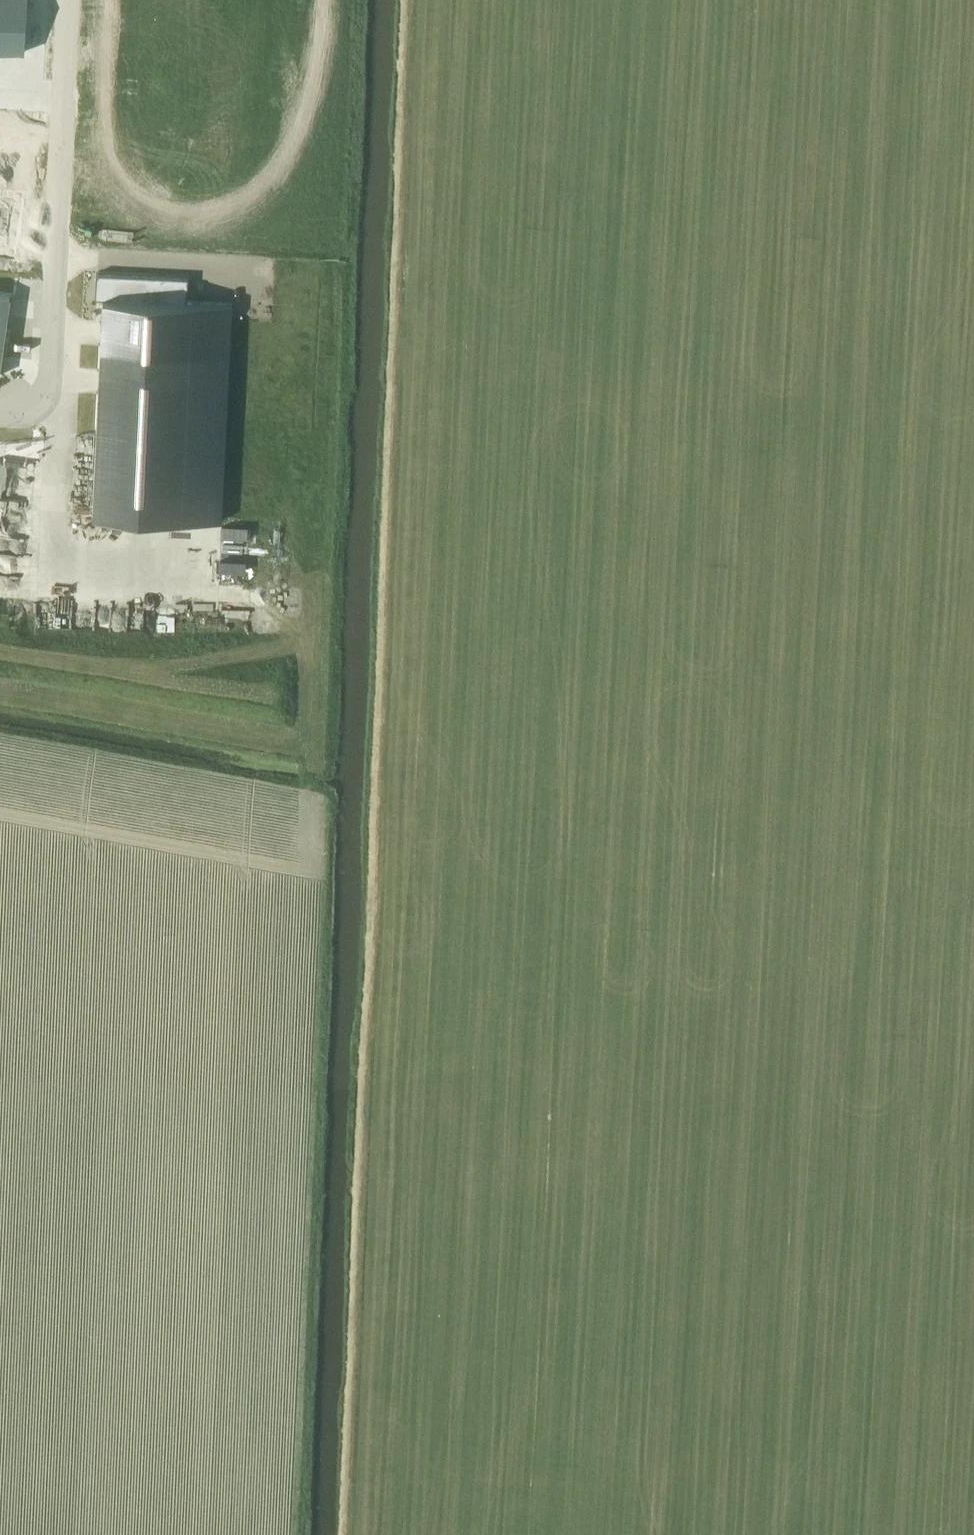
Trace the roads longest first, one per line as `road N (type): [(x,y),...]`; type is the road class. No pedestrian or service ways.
road 1 (unclassified): [(67,0),(44,399),(30,413),(0,418)]

